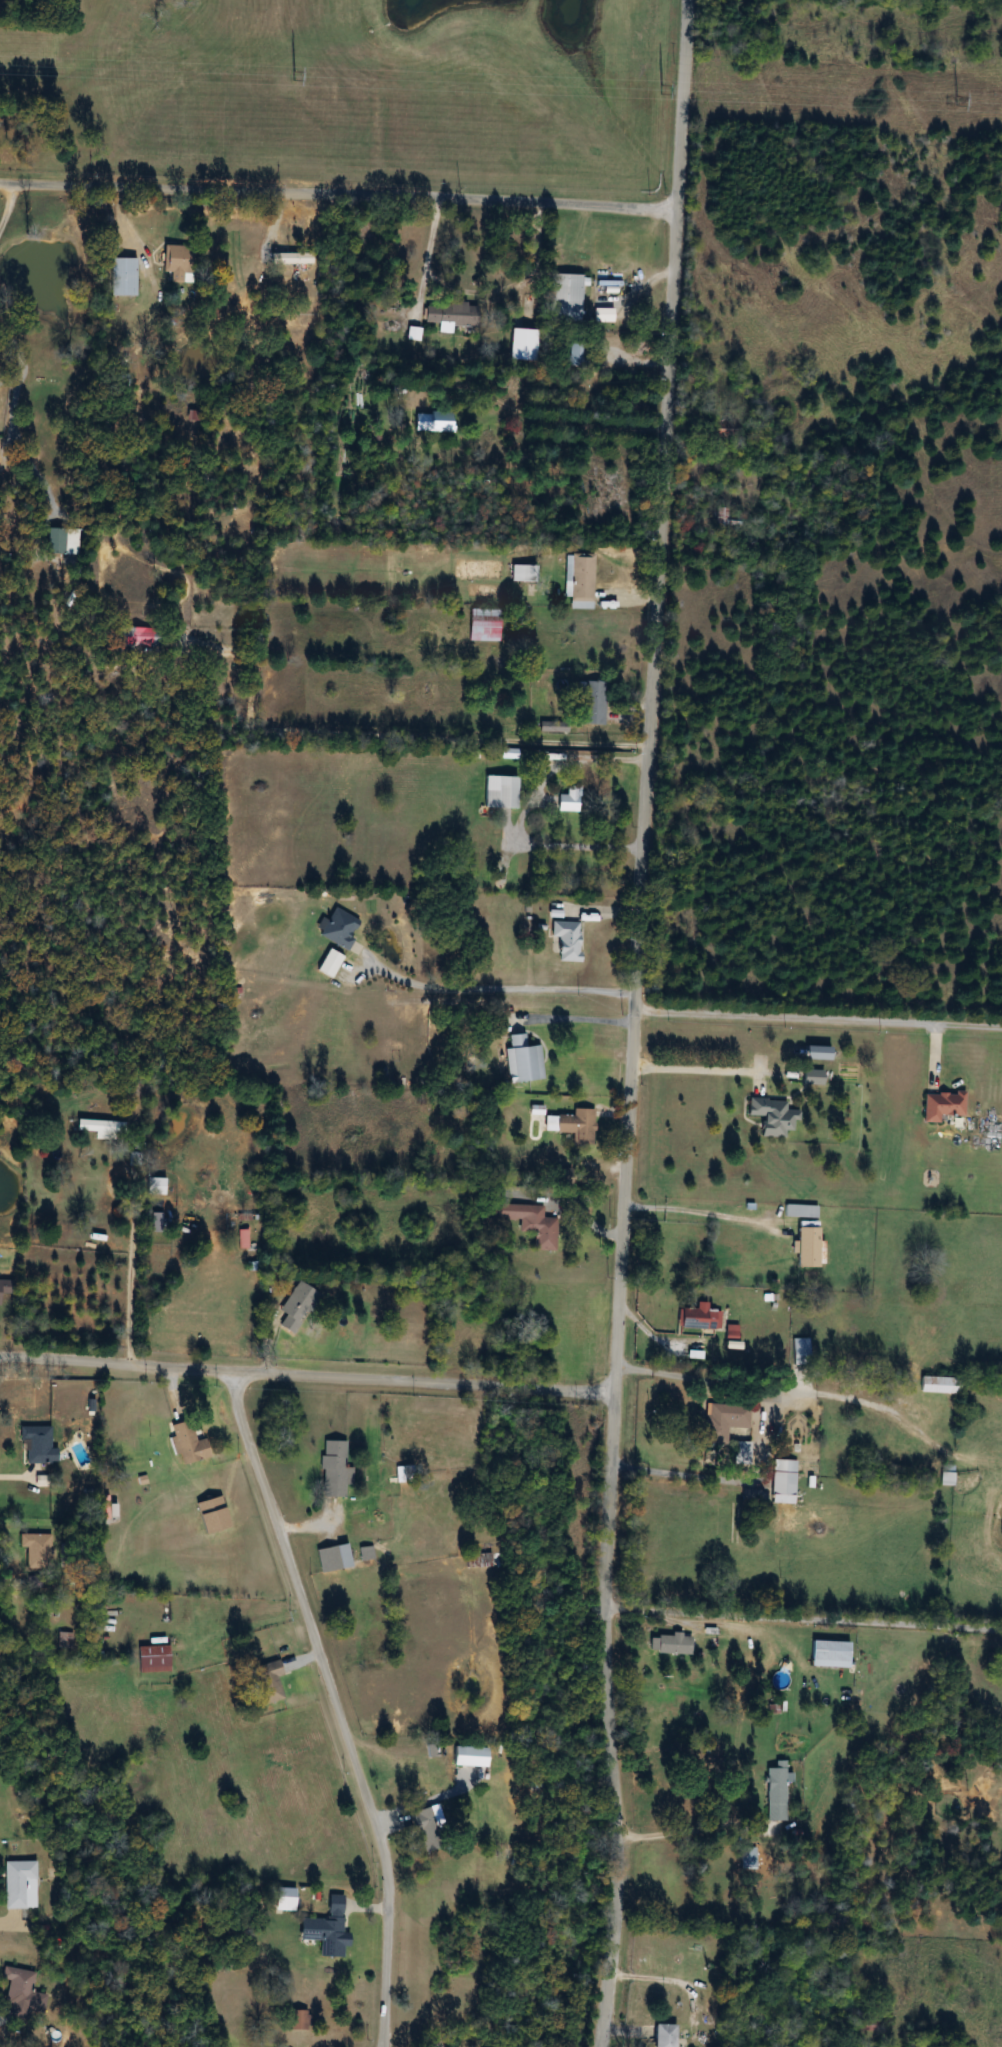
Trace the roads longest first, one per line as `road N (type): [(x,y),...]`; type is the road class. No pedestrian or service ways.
road 1 (tertiary): [(686,0),(611,1468),(606,1612),(617,1926),(604,2046)]
road 2 (residential): [(235,1374),(237,1403),(383,1845),(383,2046)]
road 3 (residential): [(0,183),(674,212)]
road 4 (residential): [(614,1394),(0,1358)]
road 5 (residential): [(606,1612),(1001,1633)]
road 6 (residential): [(635,1013),(1001,1029)]
road 7 (residential): [(668,426),(516,434),(472,419),(442,384),(397,384)]

